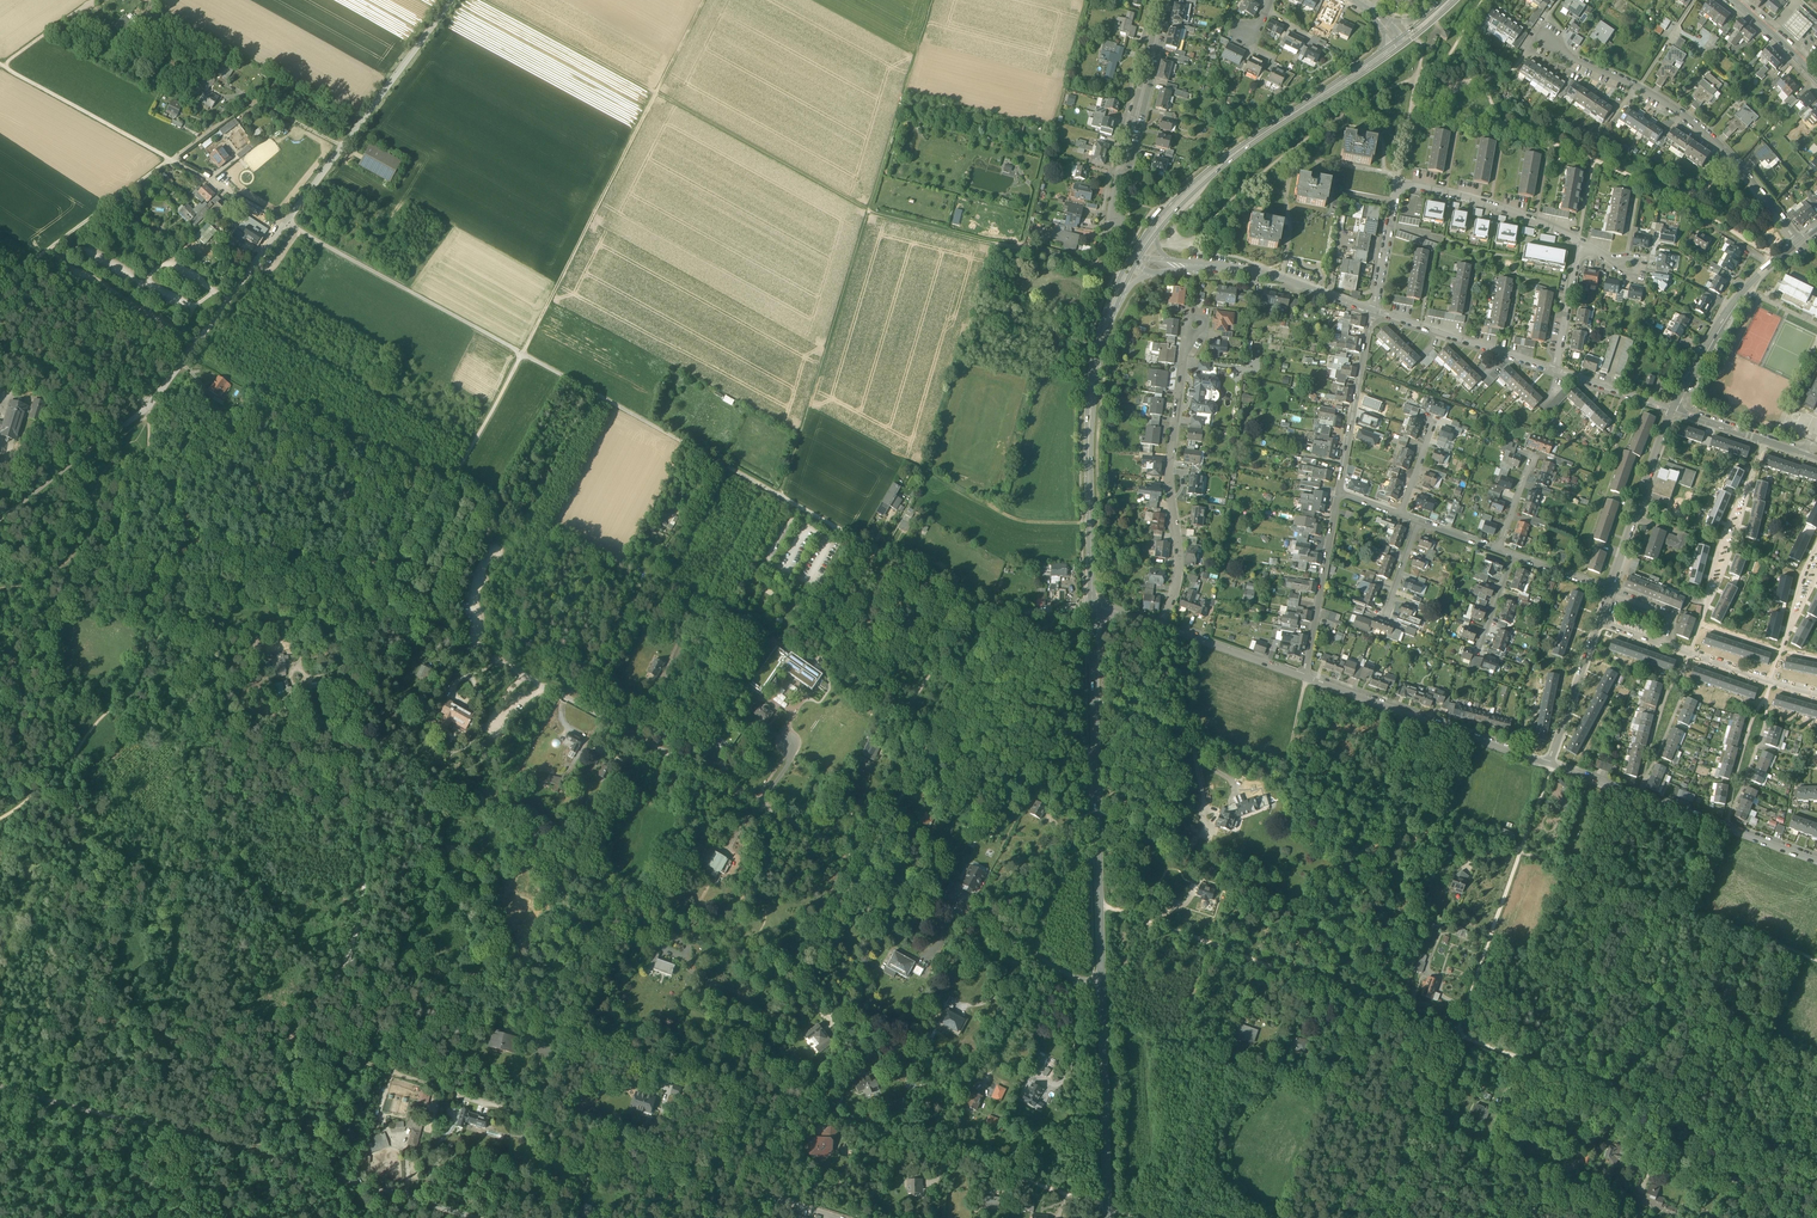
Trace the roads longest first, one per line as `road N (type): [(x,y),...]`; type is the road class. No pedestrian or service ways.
road 1 (track): [(486,0),(869,212),(1116,272)]
road 2 (track): [(815,1210),(289,1039)]
road 3 (residential): [(1003,615),(521,353)]
road 4 (residential): [(385,600),(866,862)]
road 5 (track): [(782,497),(933,0)]
road 6 (track): [(475,1217),(0,1084)]
road 7 (track): [(1095,699),(1286,760),(1521,851)]
road 8 (residential): [(348,960),(743,1088)]
road 9 (track): [(521,353),(708,0)]
road 10 (secondary): [(1094,603),(1102,991)]
road 11 (residential): [(743,1088),(1108,1209)]
road 12 (unclassified): [(348,960),(364,889),(362,664),(385,600)]
road 13 (residential): [(1799,243),(1707,133),(1543,37)]
road 14 (residential): [(1373,311),(1401,187),(1491,204),(1581,243)]
road 15 (track): [(1521,851),(1816,958)]
road 16 (residential): [(1161,625),(1177,584),(1169,477),(1196,324)]
road 17 (secondary): [(1110,315),(1095,399),(1094,603)]
road 18 (residential): [(1816,860),(1548,764)]
road 19 (residential): [(1003,615),(866,862)]
road 20 (unclassified): [(385,600),(521,353)]
road 21 (residential): [(286,223),(452,0)]
road 22 (secondary): [(1377,60),(1231,158),(1158,227)]
road 23 (residential): [(866,862),(1102,991)]
road 24 (residential): [(521,353),(286,223)]
road 25 (unclassified): [(196,342),(148,406),(0,520)]
road 26 (track): [(1021,250),(1086,0)]
road 27 (residential): [(1548,764),(1306,676)]
road 28 (residential): [(866,862),(743,1088)]
road 29 (residential): [(1164,0),(1112,200),(1117,225)]
road 30 (secondary): [(1102,991),(1108,1209)]
road 31 (unclassified): [(255,1153),(289,1039),(348,960)]
road 32 (residential): [(1671,410),(1734,302),(1799,243)]
road 33 (residential): [(1558,371),(1373,311)]
road 34 (residential): [(1612,588),(1671,410)]
road 35 (residential): [(1306,676),(1339,493)]
road 36 (residential): [(1339,493),(1373,311)]
road 37 (residential): [(1373,311),(1269,274),(1208,266)]
road 38 (track): [(1095,525),(1017,520),(938,477)]
road 39 (residential): [(1816,692),(1663,643)]
road 40 (track): [(152,402),(0,354)]
road 41 (residential): [(1306,676),(1161,625)]
road 42 (residential): [(1816,458),(1671,410)]
road 43 (residential): [(1602,622),(1548,764)]
road 44 (residential): [(196,342),(286,223)]
road 45 (residential): [(171,160),(53,247)]
road 46 (track): [(344,145),(215,79)]
road 47 (residential): [(743,1088),(714,1174),(710,1217)]
road 48 (residential): [(286,223),(171,160)]
road 49 (residential): [(1558,371),(1581,243)]

